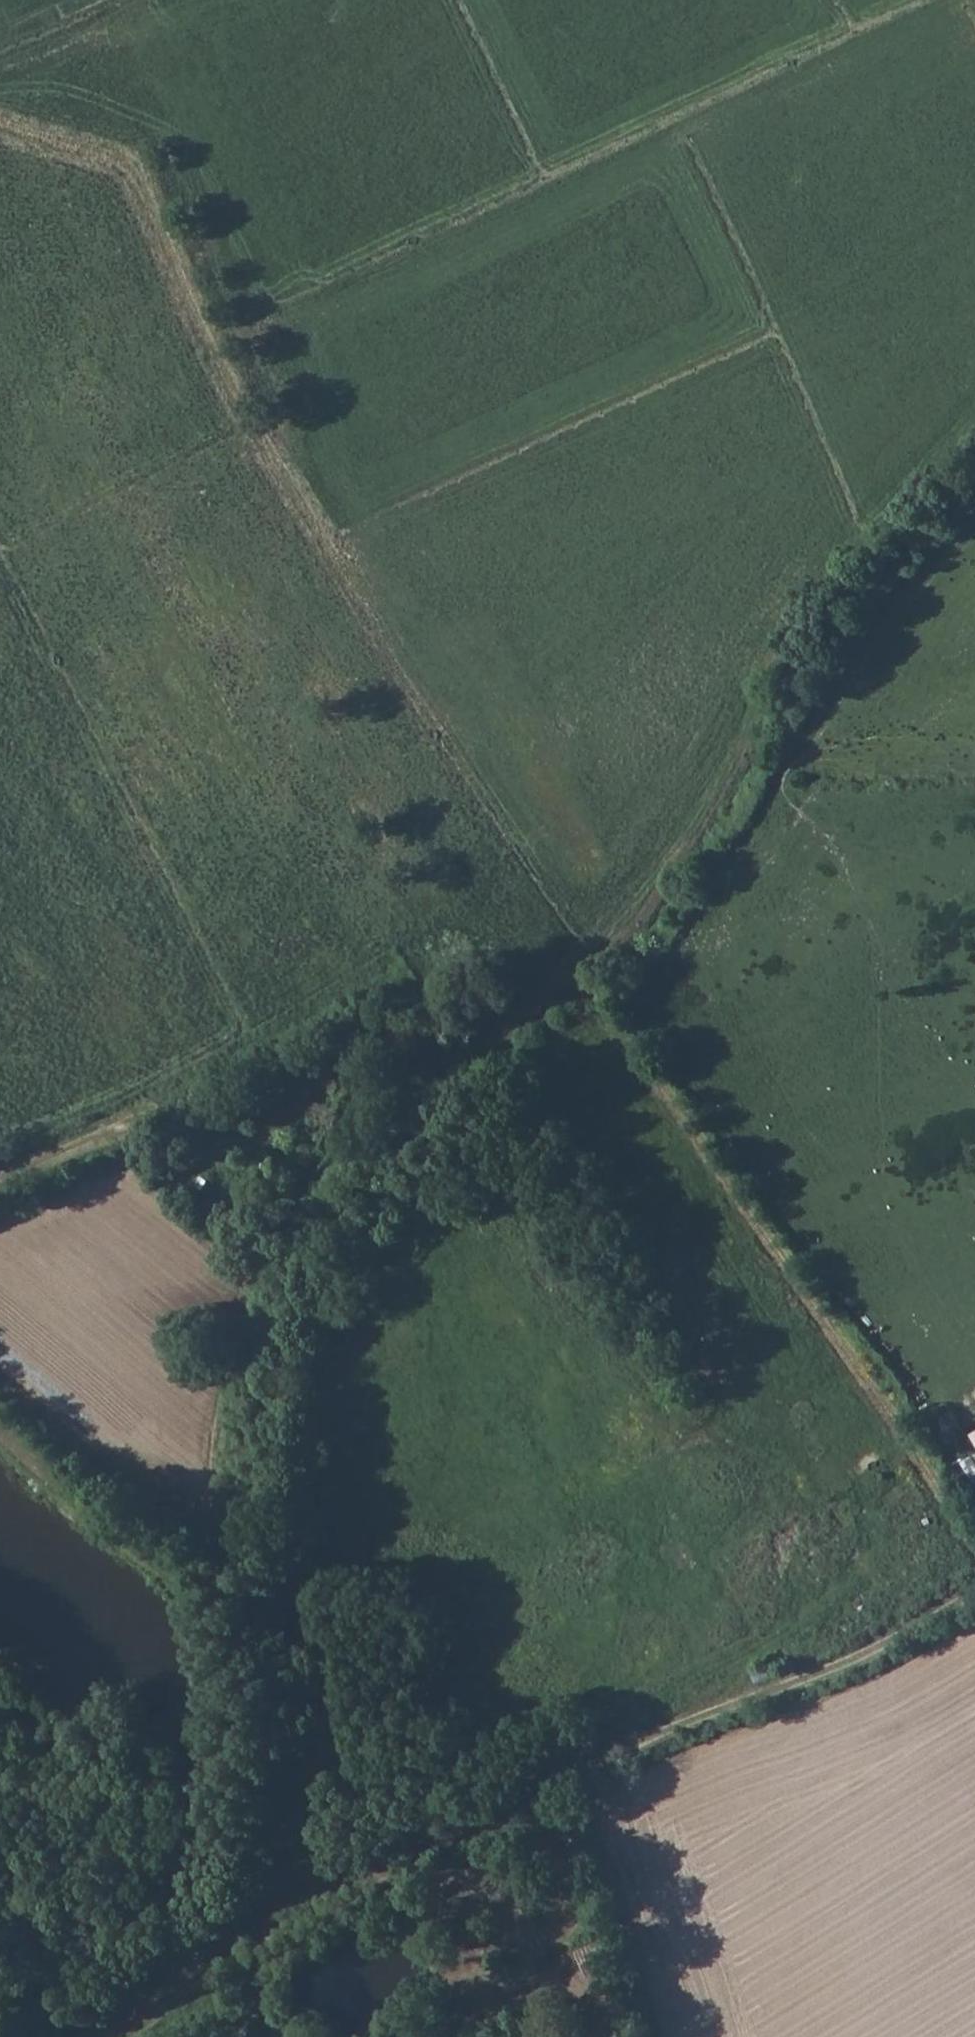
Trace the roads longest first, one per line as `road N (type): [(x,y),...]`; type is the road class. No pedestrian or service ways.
road 1 (track): [(974,1591),(881,1644),(506,1797),(306,1900),(111,2036)]
road 2 (track): [(414,966),(130,1124),(0,1181)]

